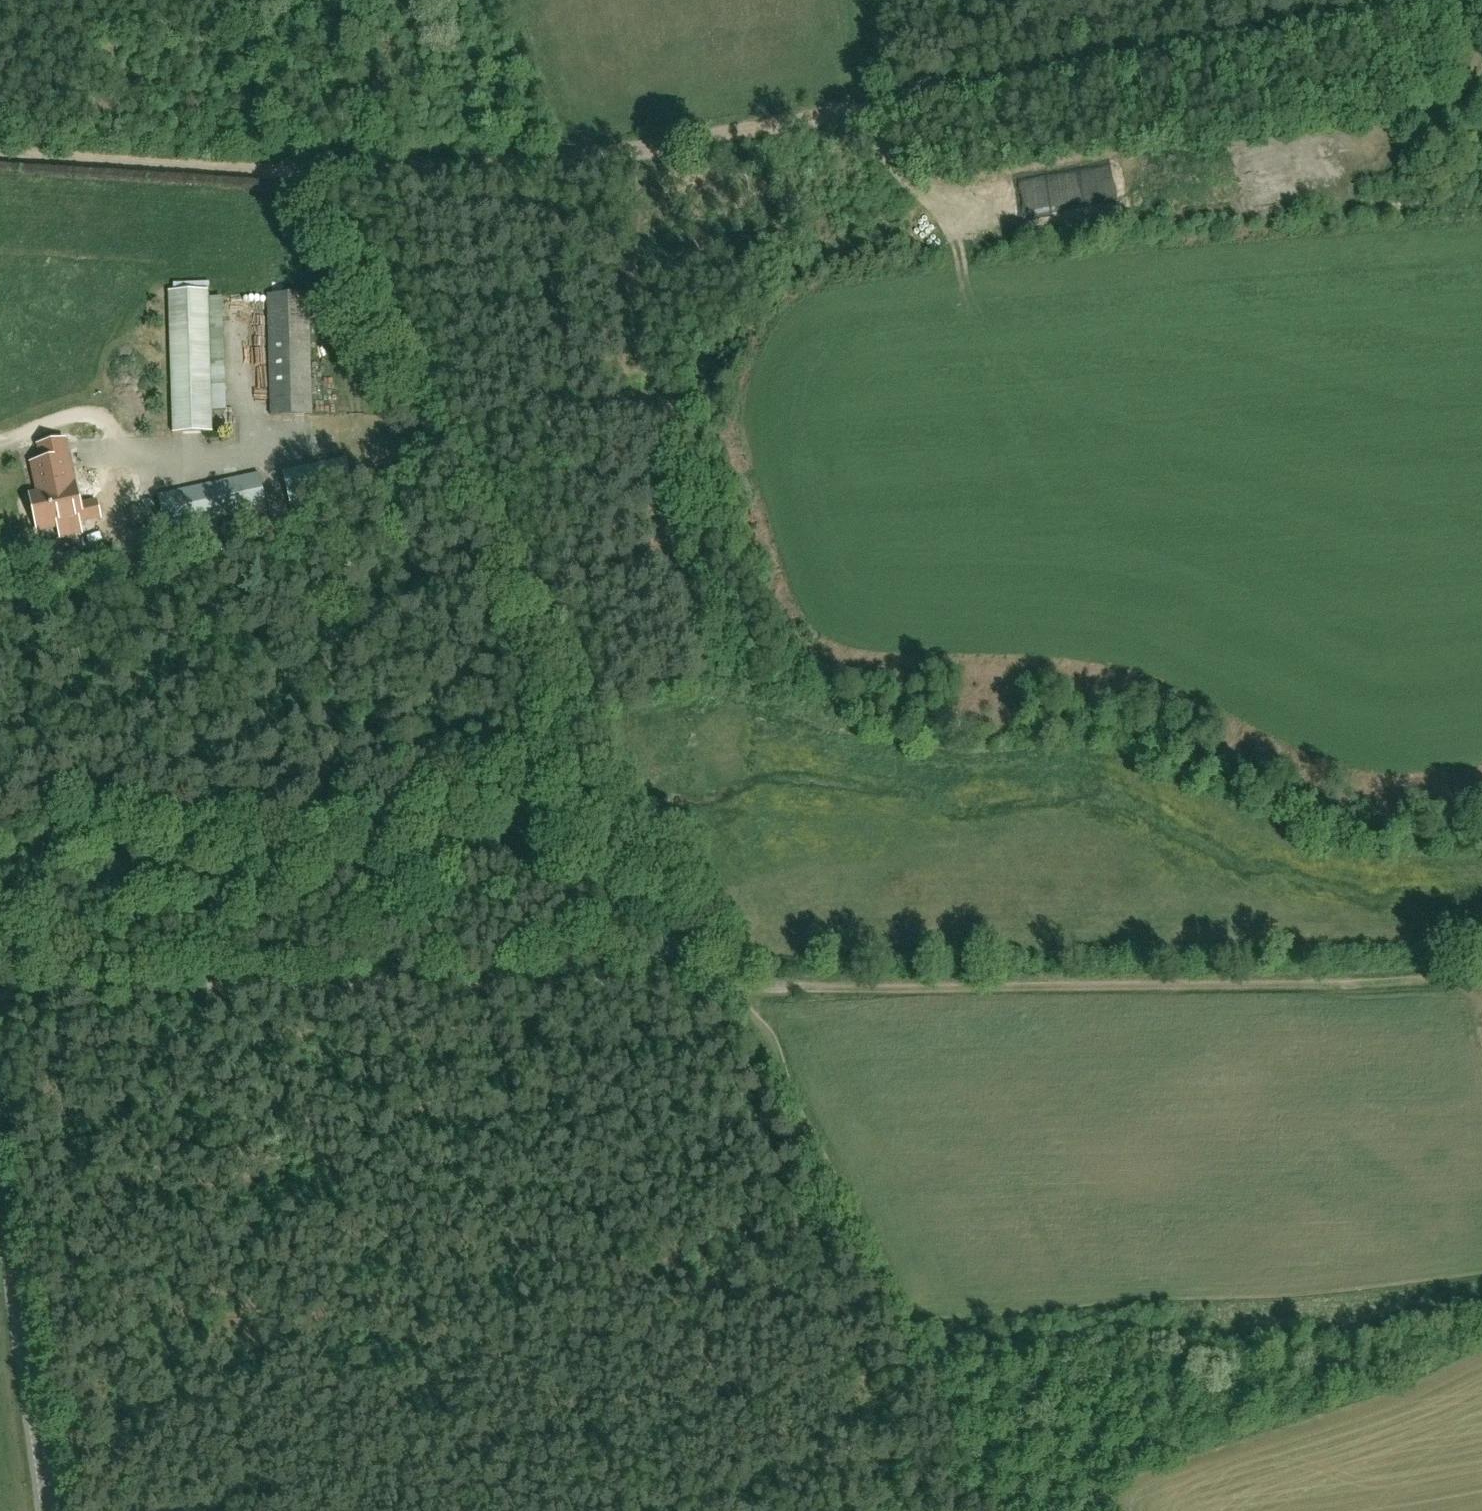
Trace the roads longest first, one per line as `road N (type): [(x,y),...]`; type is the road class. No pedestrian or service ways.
road 1 (track): [(1468,0),(1086,65),(856,116),(535,168),(295,171)]
road 2 (track): [(295,171),(720,977)]
road 3 (track): [(727,990),(1481,977)]
road 4 (track): [(0,998),(720,977)]
road 5 (track): [(727,990),(995,1510)]
road 6 (tertiary): [(45,1510),(0,1187)]
road 7 (track): [(295,171),(0,147)]
road 8 (track): [(225,0),(241,63),(295,171)]

